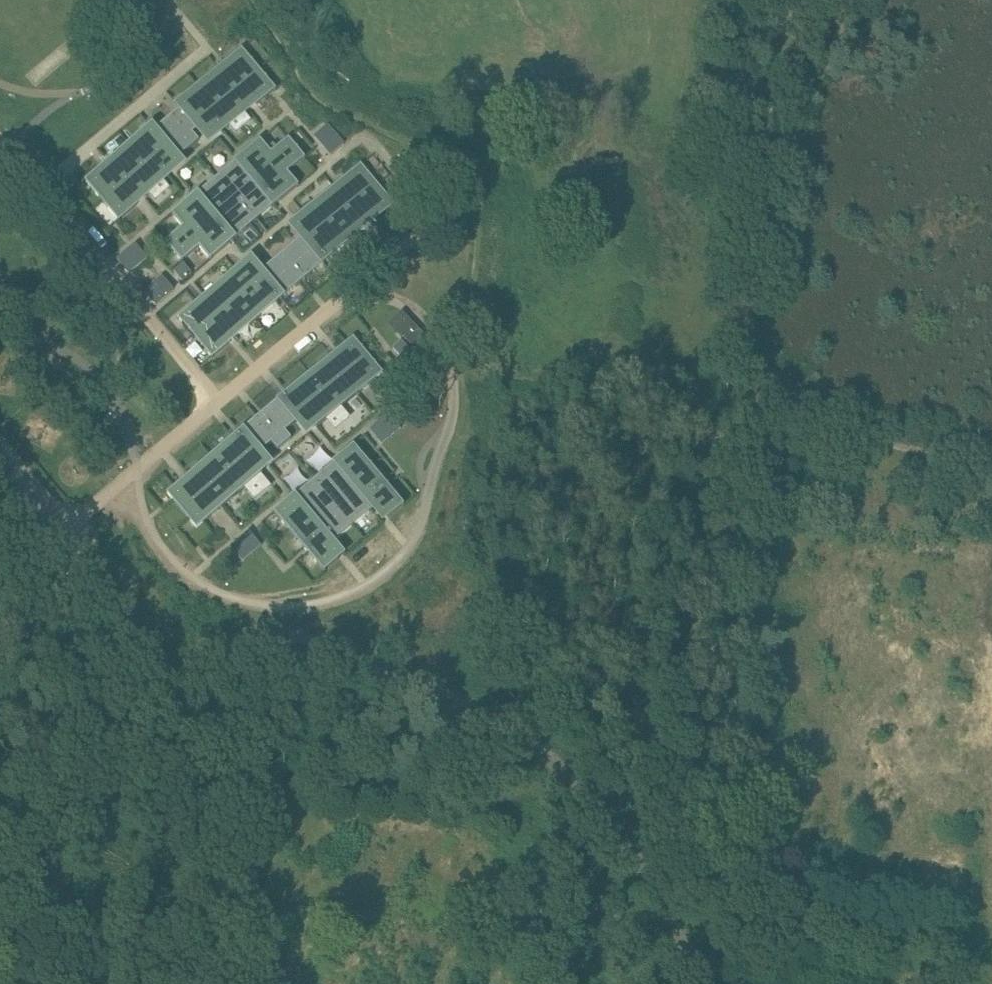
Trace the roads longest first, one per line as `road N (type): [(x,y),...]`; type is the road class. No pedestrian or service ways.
road 1 (unclassified): [(148,719),(227,657),(266,642),(330,646),(497,720),(569,787)]
road 2 (unclassified): [(569,787),(514,805),(279,794),(226,776),(148,719)]
road 3 (unclassified): [(617,849),(677,790),(699,728),(703,536),(719,465)]
road 4 (unclassified): [(0,846),(148,719)]
road 5 (unclassified): [(731,983),(692,968),(667,942),(617,849)]

